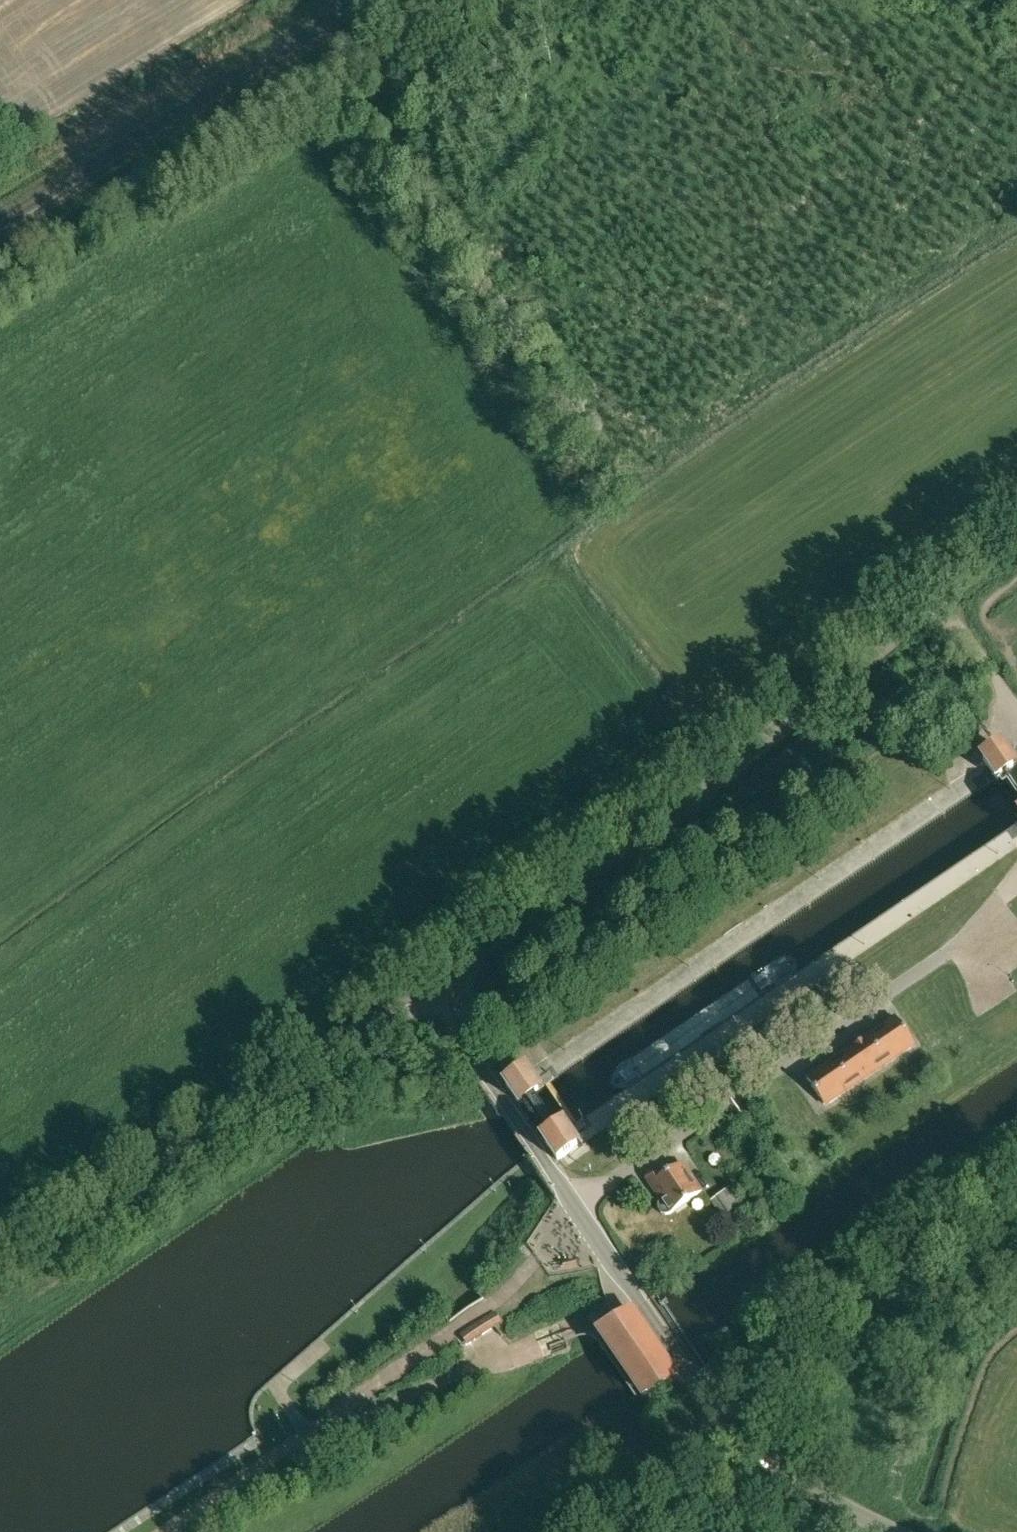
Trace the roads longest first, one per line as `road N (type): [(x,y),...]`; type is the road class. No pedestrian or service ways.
road 1 (unclassified): [(451,1018),(456,979),(471,958),(821,700),(1016,537)]
road 2 (unclassified): [(0,1282),(350,1028),(426,1012),(451,1018)]
road 3 (unclassified): [(726,1427),(451,1018)]
road 4 (unclassified): [(726,1427),(688,1461),(553,1531)]
road 5 (unclassified): [(892,1531),(726,1427)]

